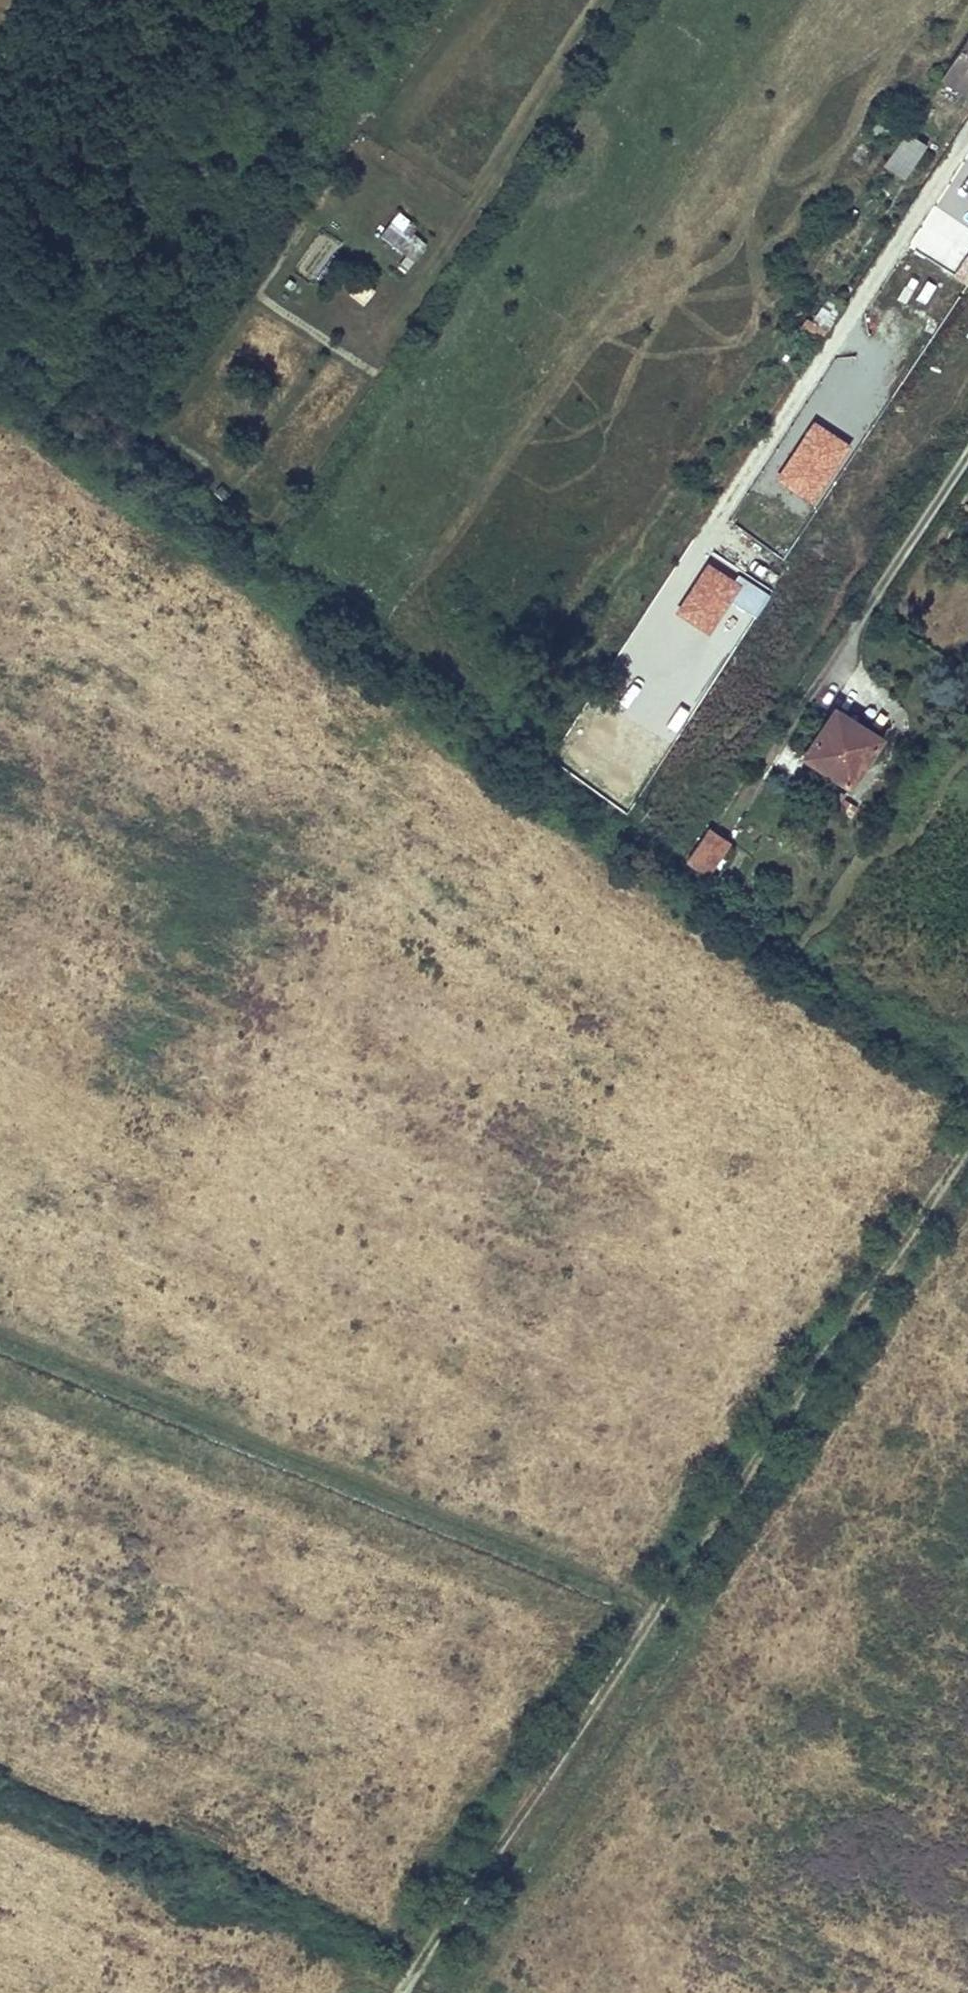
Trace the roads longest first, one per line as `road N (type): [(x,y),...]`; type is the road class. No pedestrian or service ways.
road 1 (track): [(967,1138),(396,1992)]

